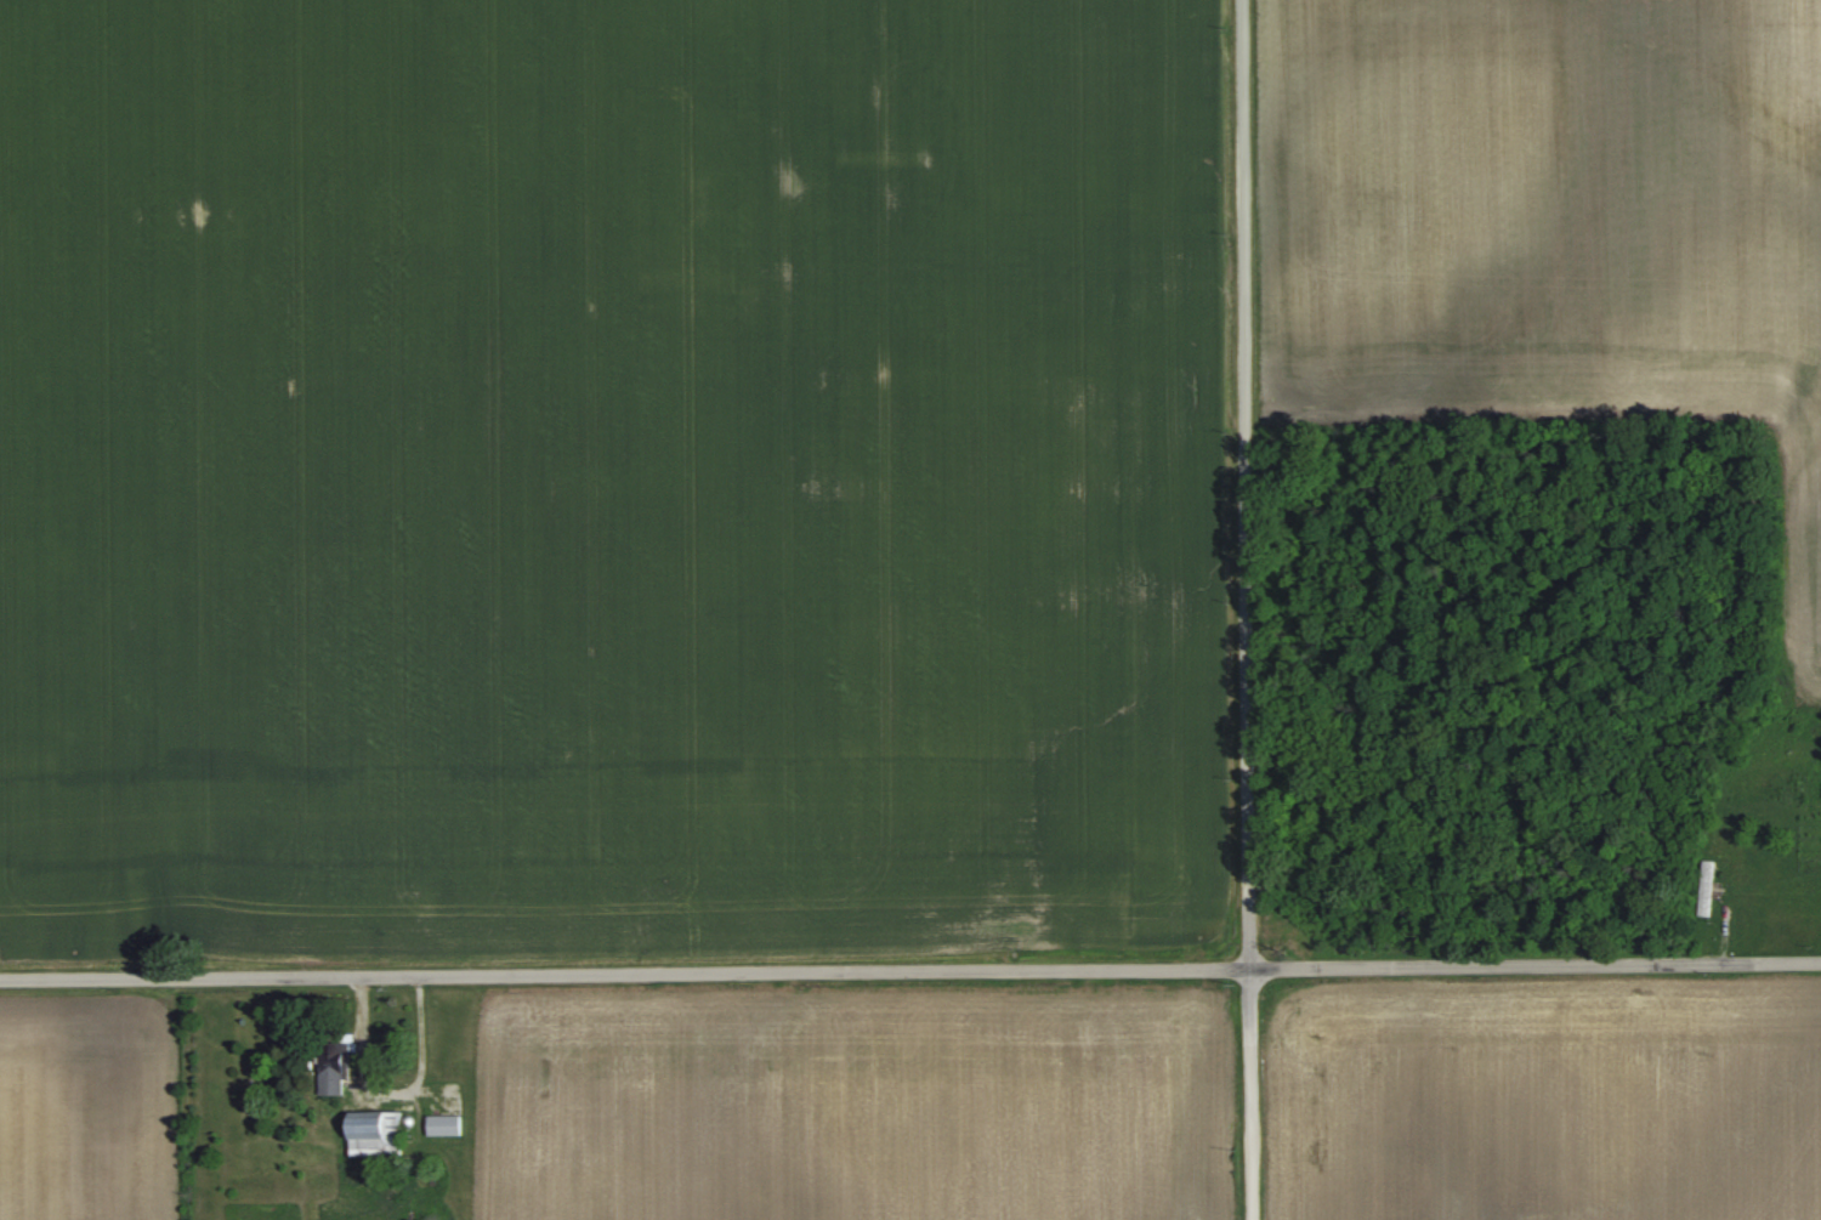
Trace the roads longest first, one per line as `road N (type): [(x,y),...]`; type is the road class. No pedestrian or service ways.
road 1 (residential): [(0,979),(1820,959)]
road 2 (residential): [(1252,1219),(1240,0)]

